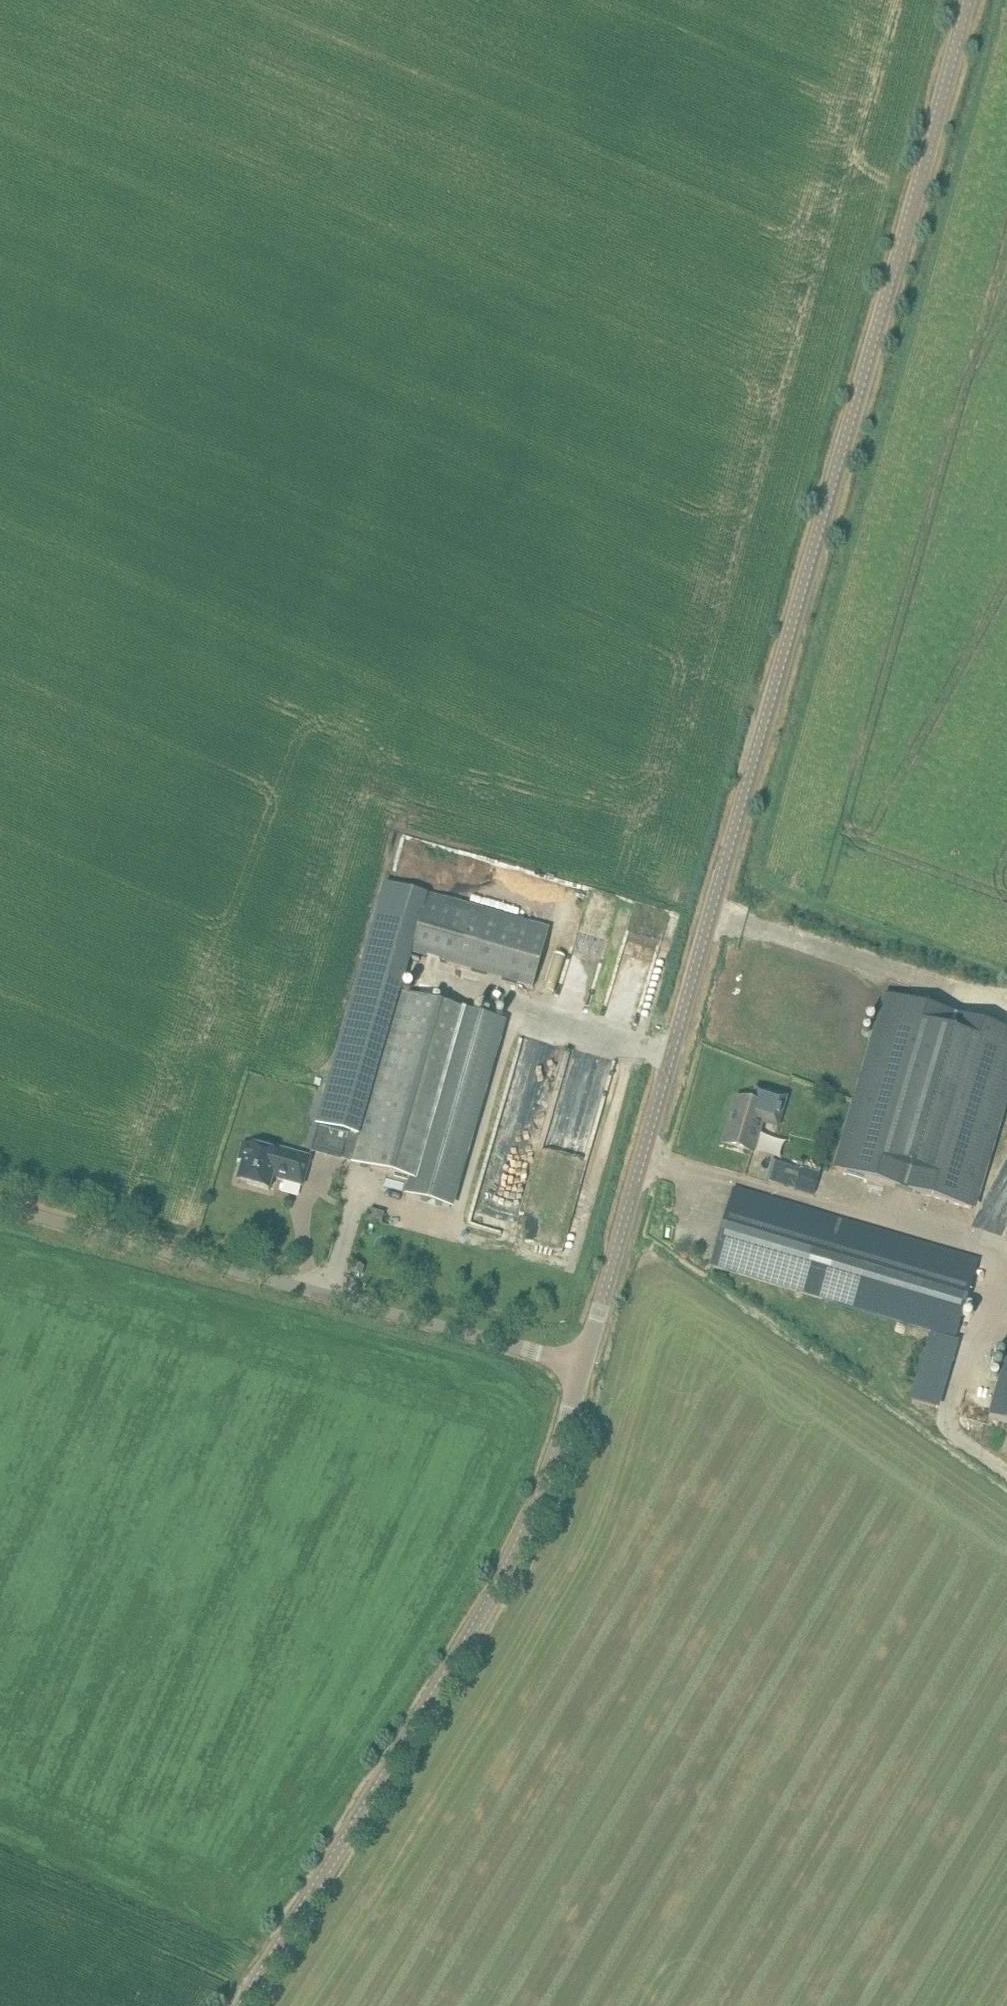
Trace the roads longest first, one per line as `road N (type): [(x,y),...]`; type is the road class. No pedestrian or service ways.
road 1 (tertiary): [(581,1371),(965,0)]
road 2 (tertiary): [(233,2005),(480,1607),(521,1531),(581,1371)]
road 3 (unclassified): [(581,1371),(298,1302),(0,1215)]

